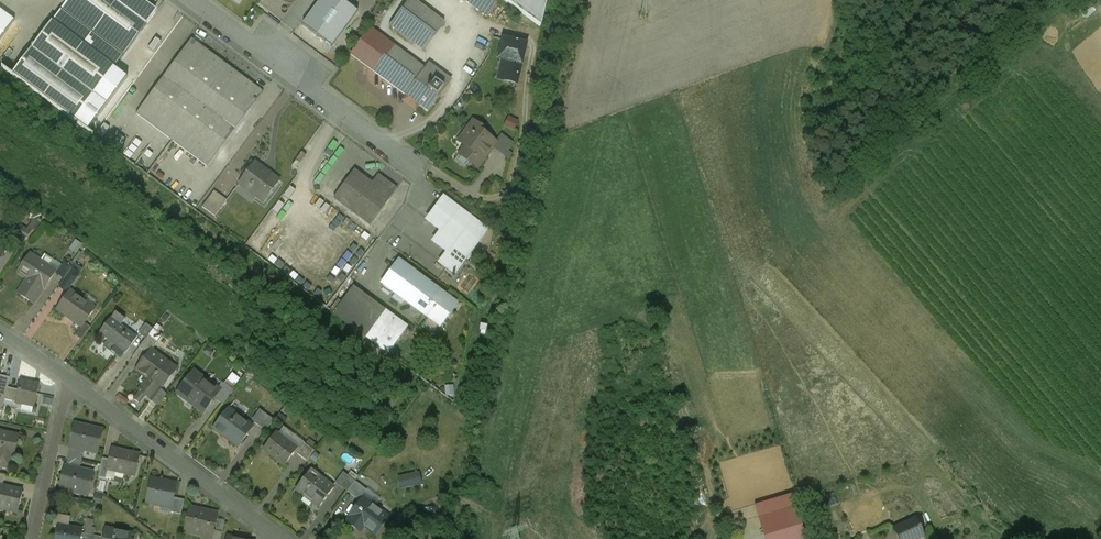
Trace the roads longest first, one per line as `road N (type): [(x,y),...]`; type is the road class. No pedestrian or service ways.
road 1 (unclassified): [(193,0),(426,167)]
road 2 (residential): [(279,538),(72,382)]
road 3 (residential): [(34,538),(72,382)]

